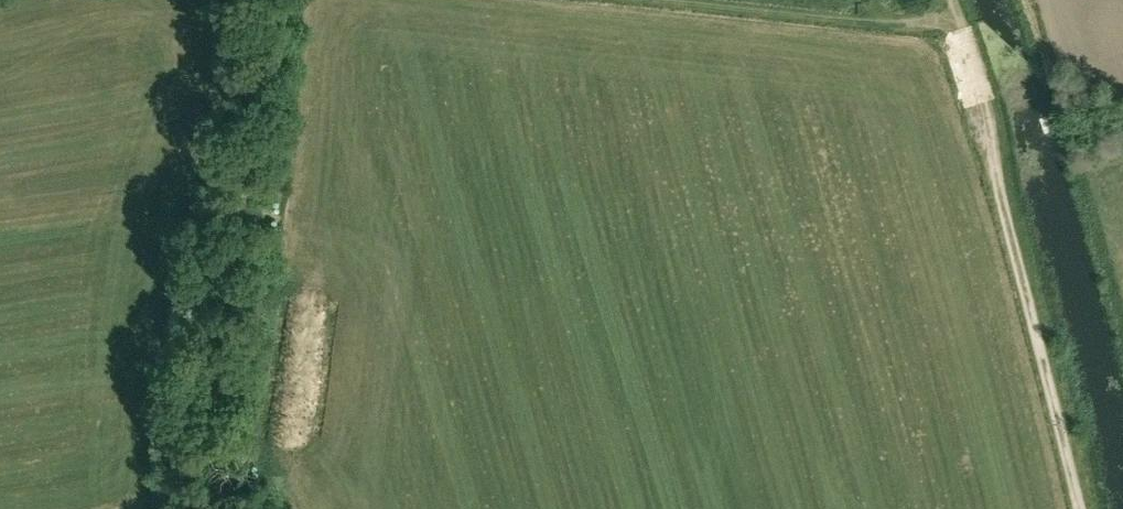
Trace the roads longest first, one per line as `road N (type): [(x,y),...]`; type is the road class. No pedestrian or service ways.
road 1 (track): [(228,508),(200,460),(265,0)]
road 2 (track): [(958,19),(1085,508)]
road 3 (track): [(665,0),(907,24),(958,19)]

